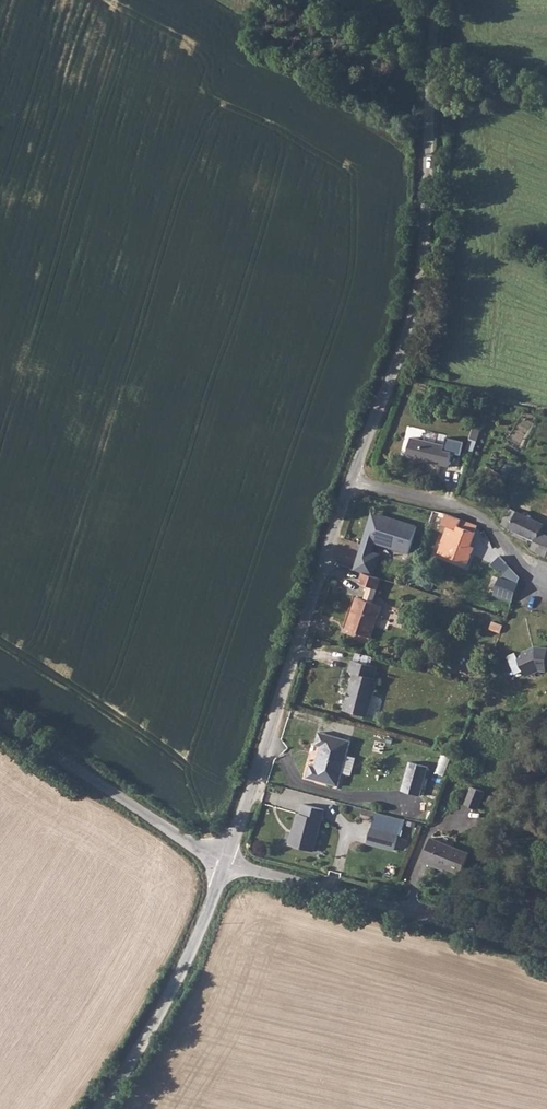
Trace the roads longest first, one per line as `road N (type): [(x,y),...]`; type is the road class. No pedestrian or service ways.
road 1 (unclassified): [(351,479),(420,281),(436,0)]
road 2 (unclassified): [(225,863),(351,479)]
road 3 (unclassified): [(225,863),(546,948)]
road 4 (unclassified): [(99,1108),(190,952),(225,863)]
road 5 (unclassified): [(0,719),(225,863)]
road 6 (unclassified): [(351,479),(482,518),(544,586),(539,614)]

